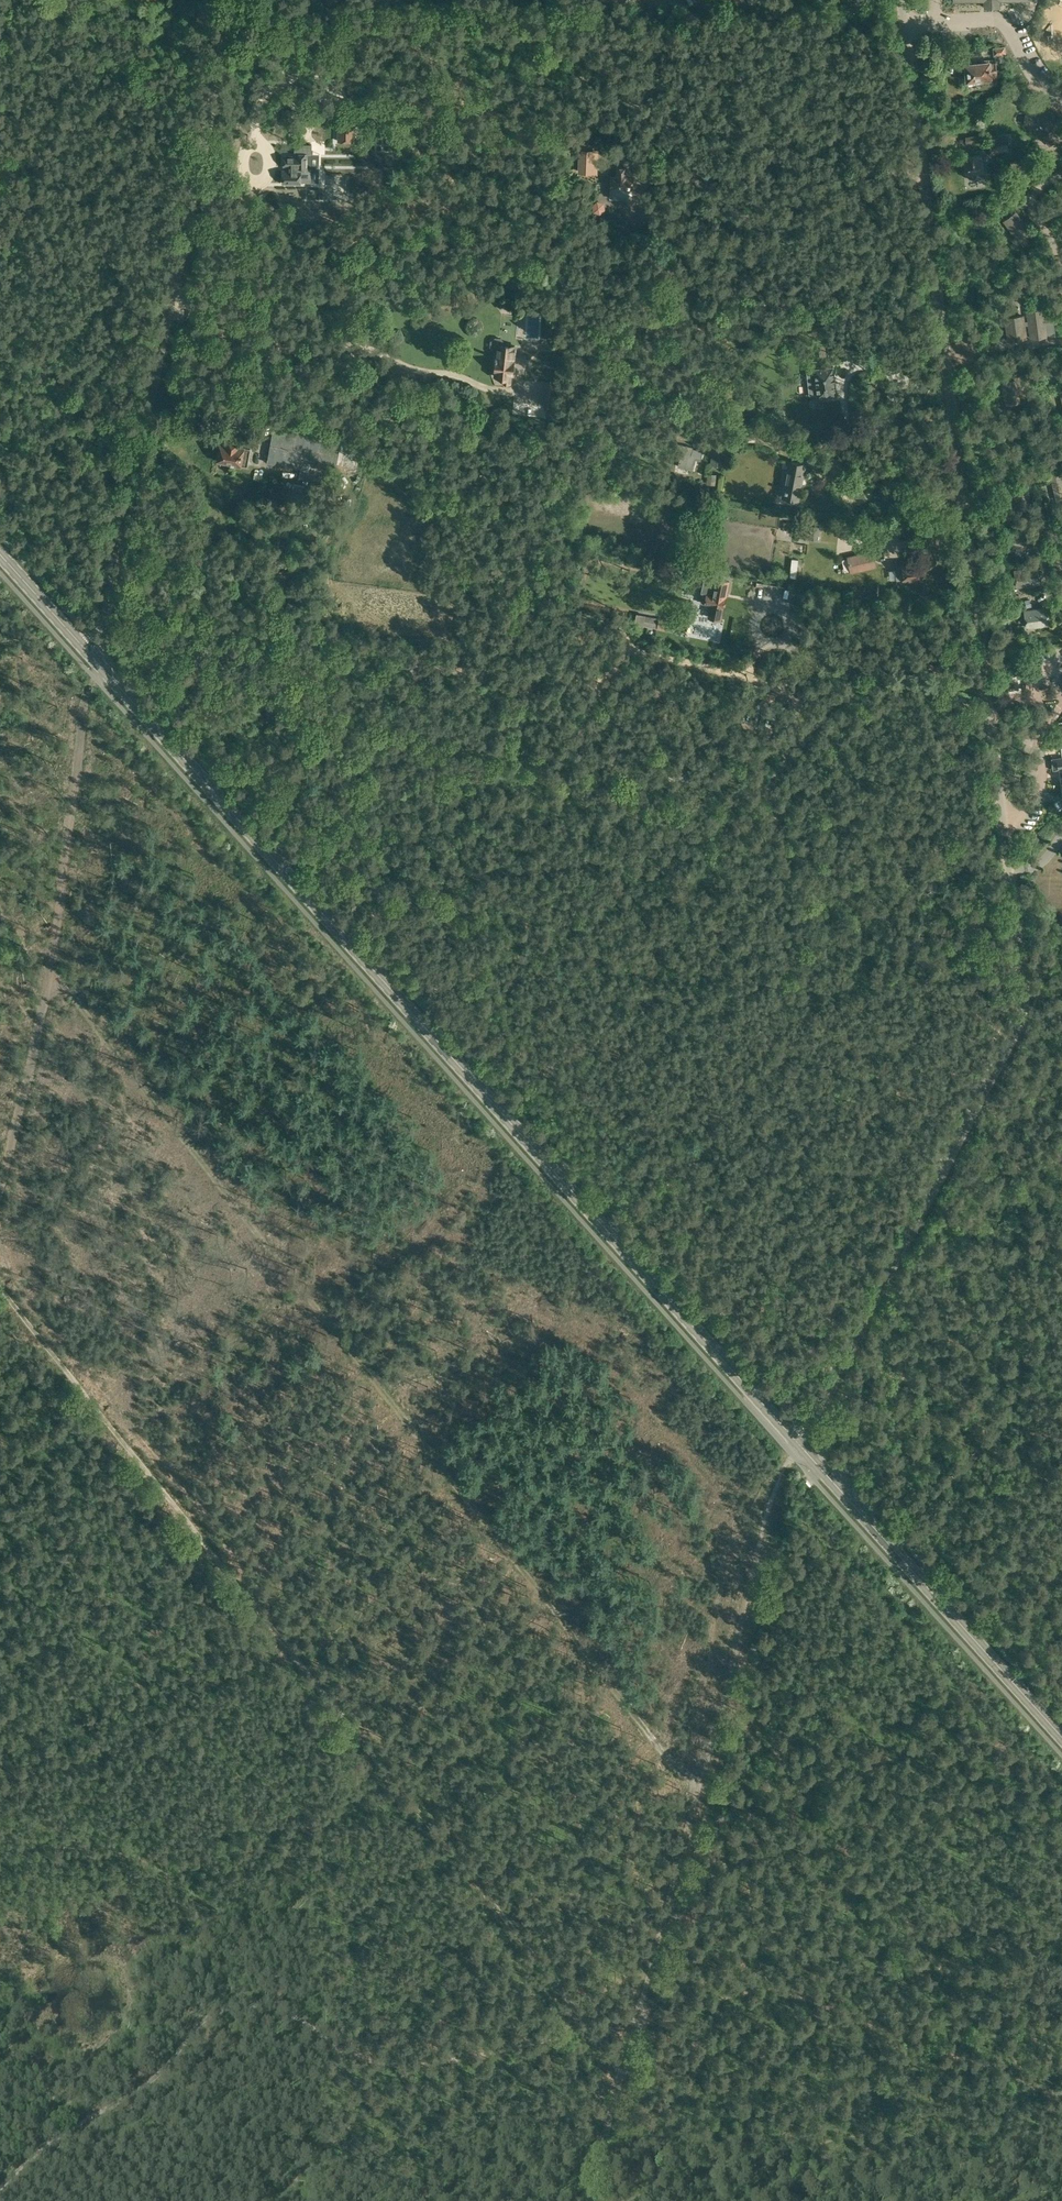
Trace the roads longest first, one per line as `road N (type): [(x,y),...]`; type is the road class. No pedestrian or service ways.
road 1 (unclassified): [(797,1442),(1004,1051),(1017,1002),(1018,948),(901,0)]
road 2 (track): [(1061,2097),(772,1991),(424,2065),(364,2056),(286,2010),(244,2003),(200,2018),(159,2074),(88,2120),(0,2194)]
road 3 (primary): [(797,1442),(84,648)]
road 4 (track): [(623,2072),(0,1272)]
road 5 (track): [(792,1454),(764,1523),(588,2200)]
road 6 (unclassified): [(84,648),(101,633),(234,0)]
road 7 (track): [(0,1173),(49,954),(86,700),(104,670)]
road 8 (track): [(1026,2084),(726,1687)]
road 9 (primary): [(1061,1738),(797,1442)]
road 10 (primary): [(84,648),(0,555)]

